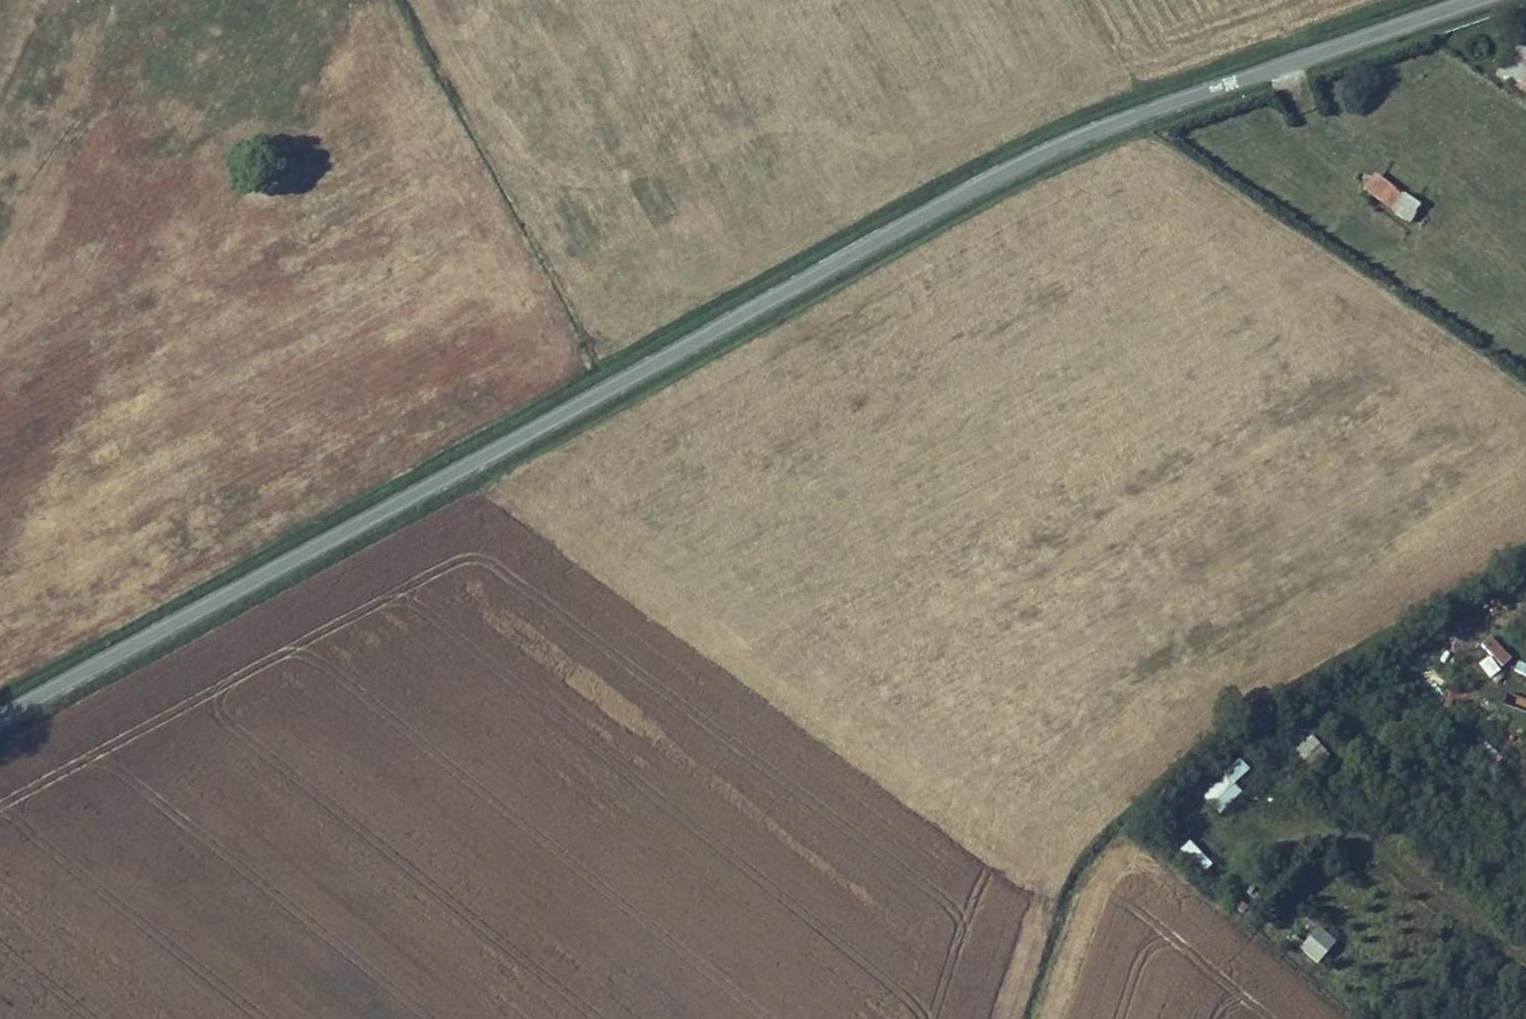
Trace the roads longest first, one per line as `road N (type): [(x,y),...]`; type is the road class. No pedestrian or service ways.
road 1 (unclassified): [(0,719),(1035,160),(1116,123),(1483,0)]

